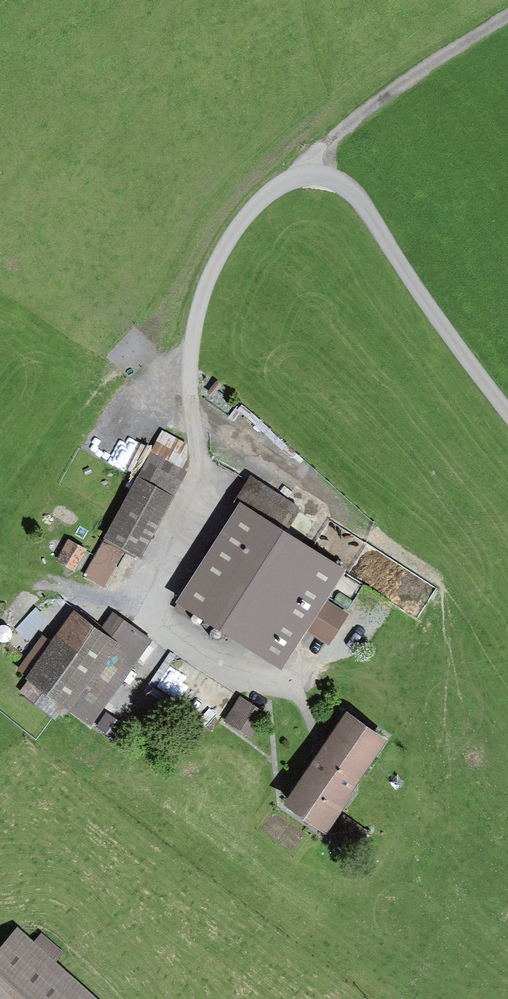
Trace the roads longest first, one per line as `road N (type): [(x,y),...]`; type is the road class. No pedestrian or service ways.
road 1 (track): [(507,409),(434,314),(369,209),(332,177),(283,178),(244,208),(210,260),(186,327),(180,389),(205,513),(156,603),(165,627),(262,690),(287,694),(301,677)]
road 2 (track): [(507,18),(424,67),(283,178)]

